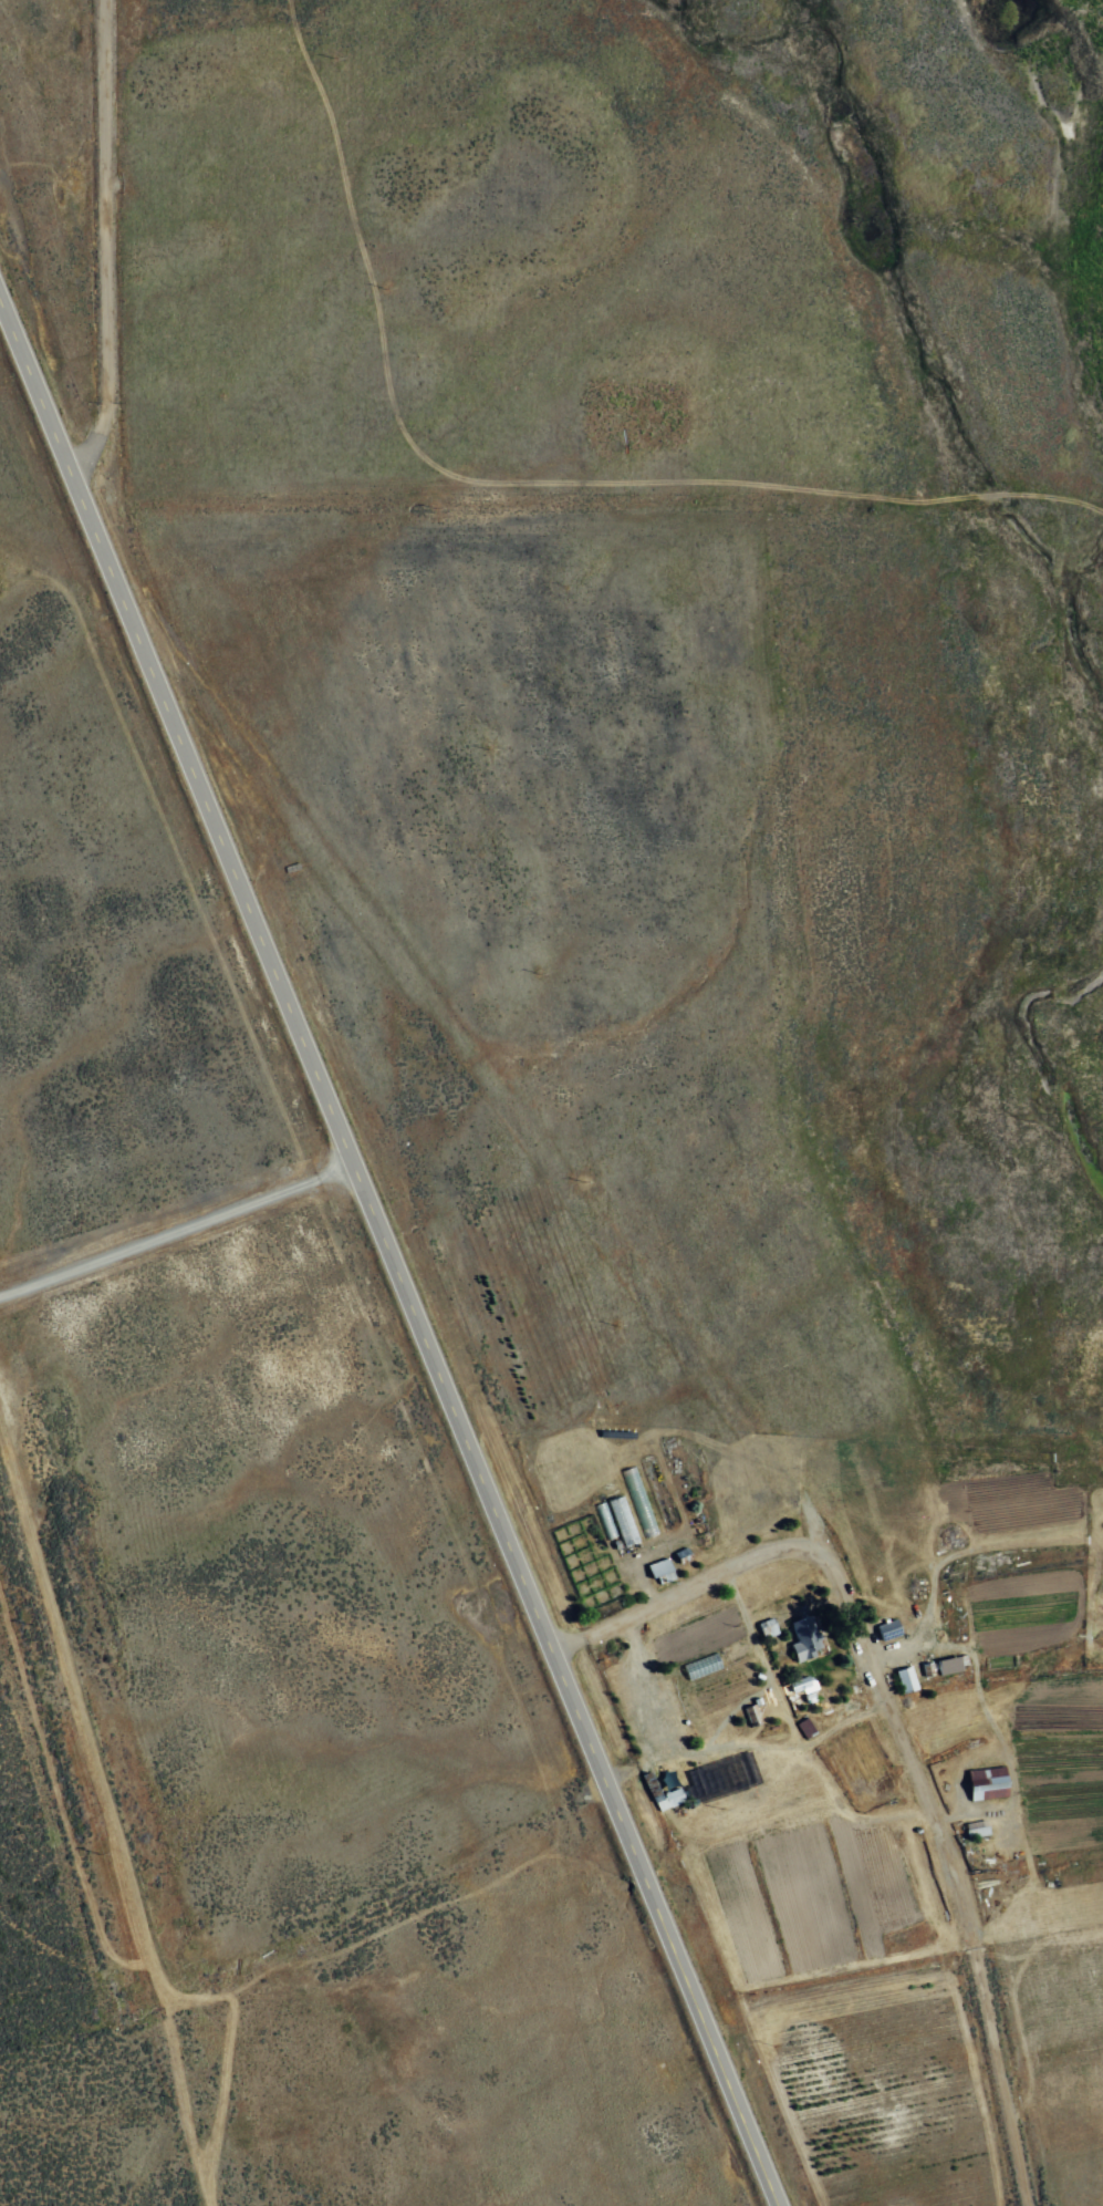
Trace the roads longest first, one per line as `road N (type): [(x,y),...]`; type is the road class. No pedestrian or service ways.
road 1 (secondary): [(763,2205),(0,341)]

